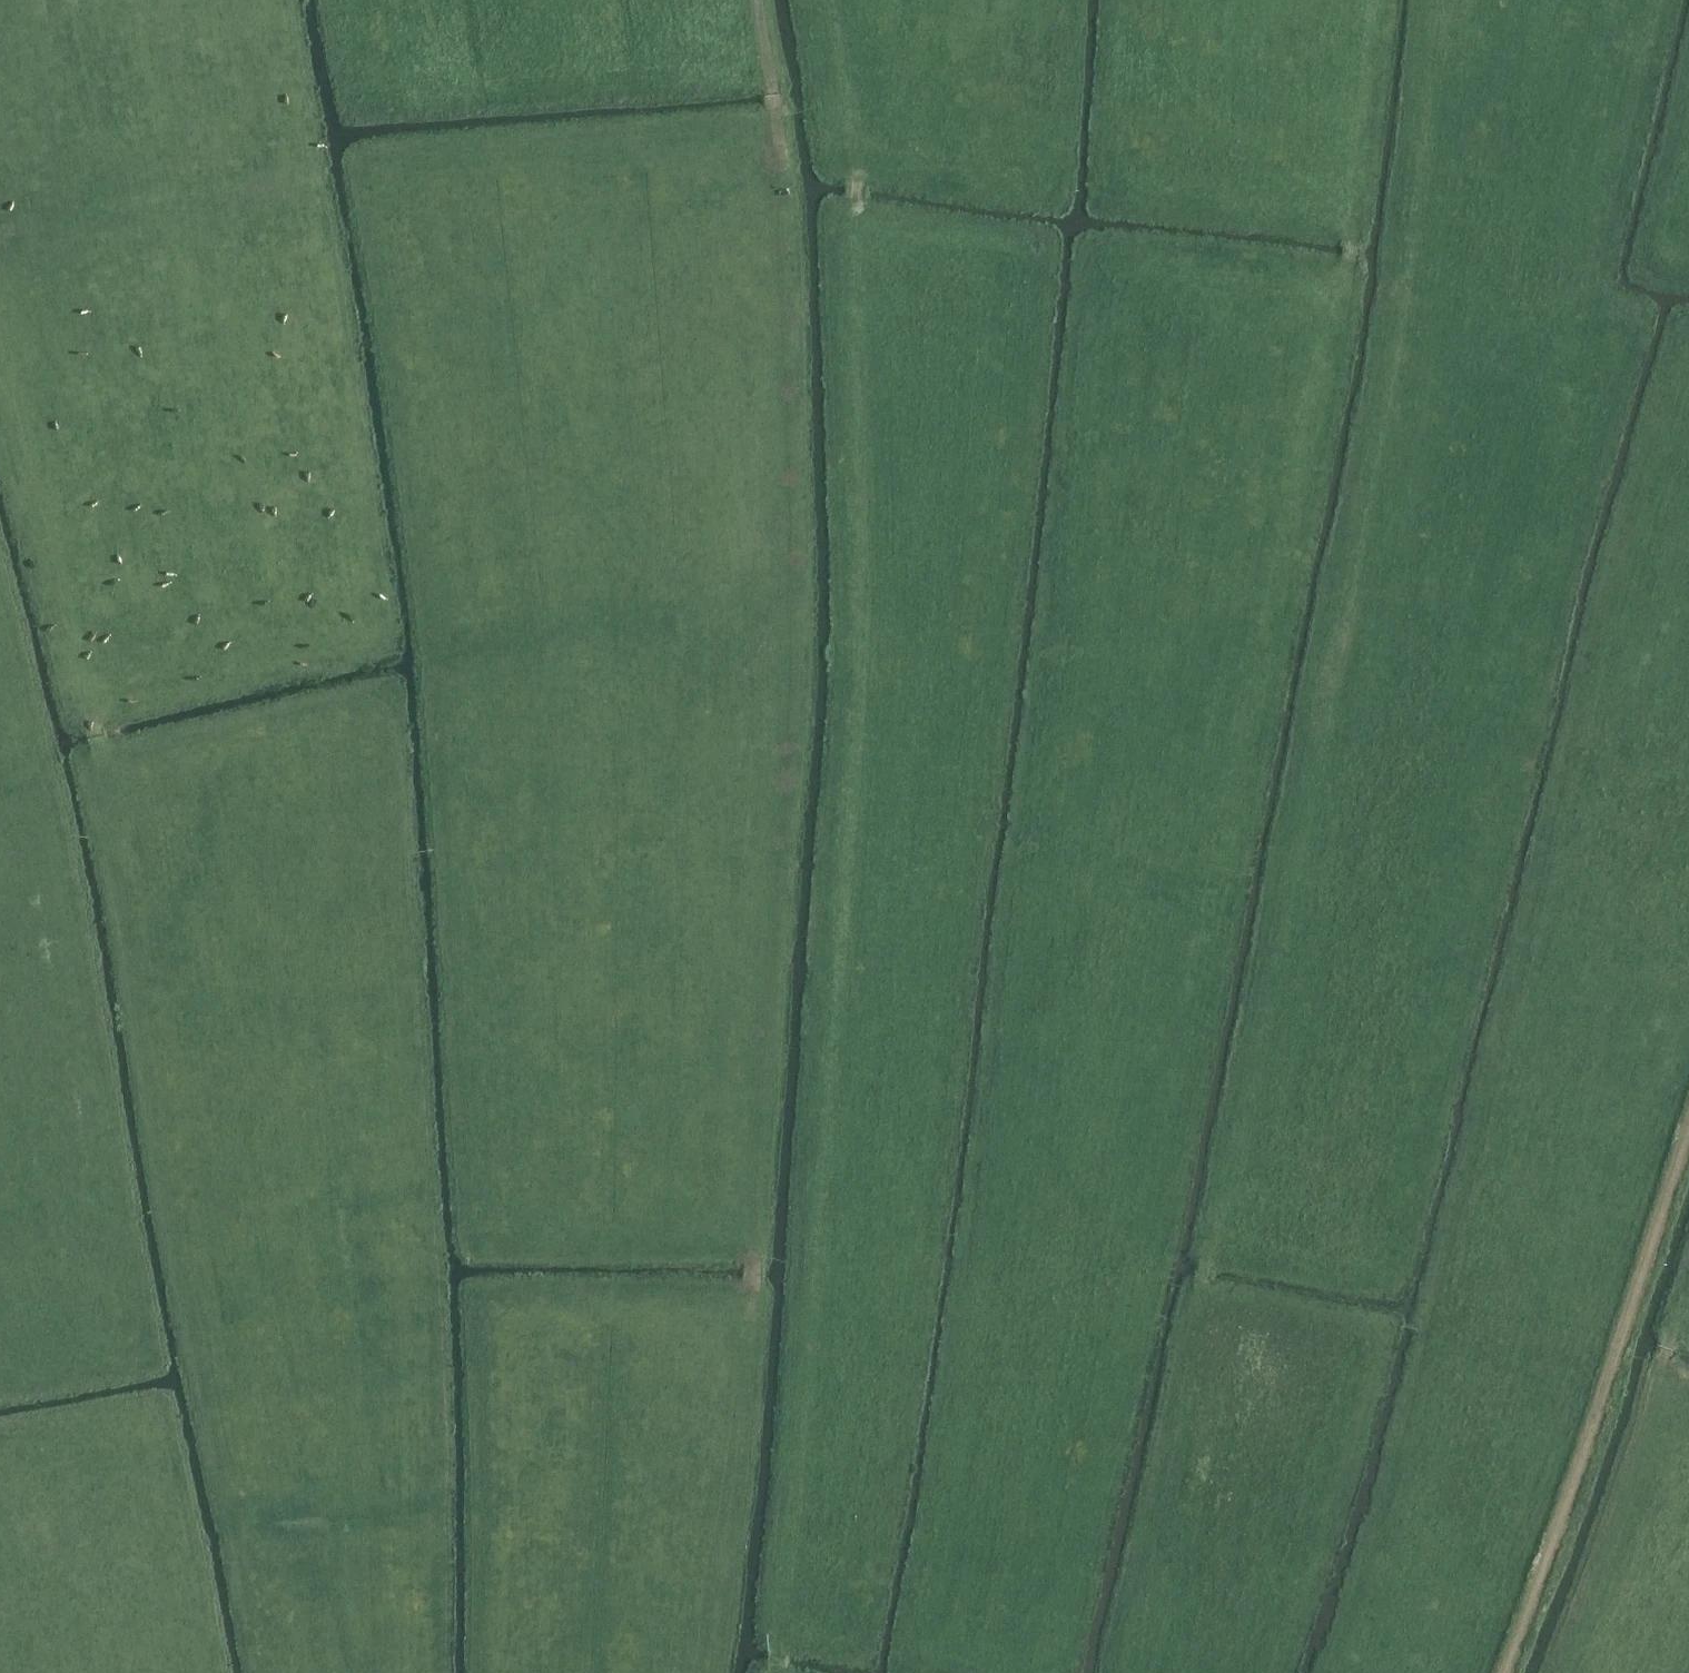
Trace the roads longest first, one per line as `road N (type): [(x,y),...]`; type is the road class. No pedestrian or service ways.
road 1 (track): [(759,0),(777,100),(796,345),(807,683),(714,1672)]
road 2 (track): [(1504,1672),(1688,1139)]

